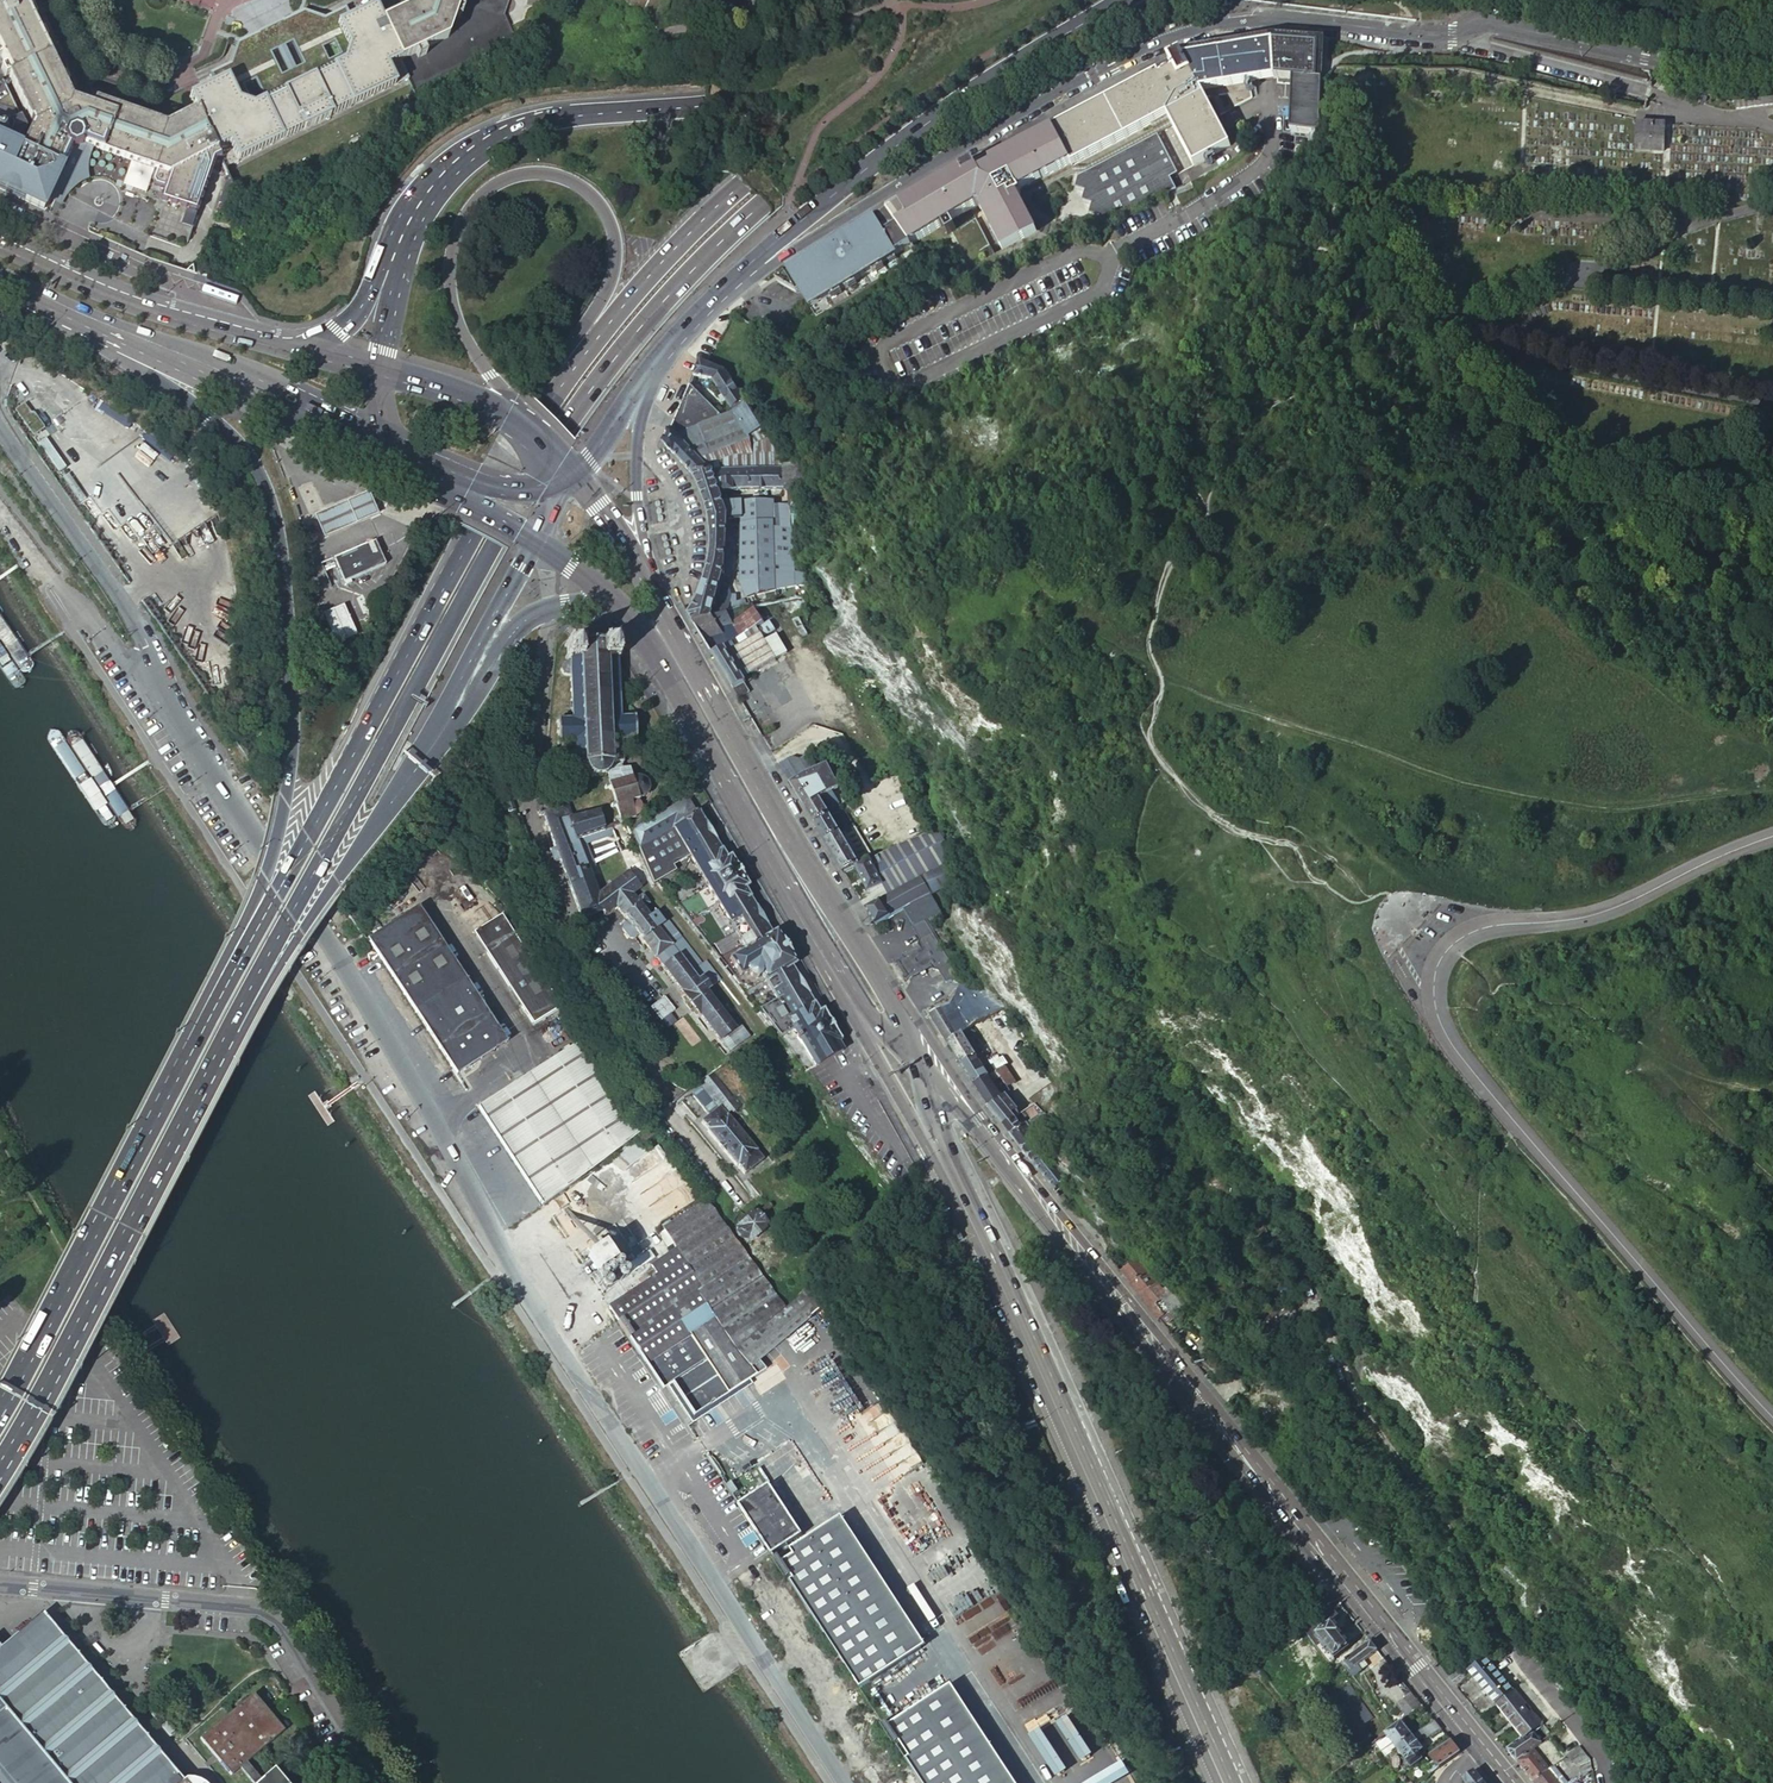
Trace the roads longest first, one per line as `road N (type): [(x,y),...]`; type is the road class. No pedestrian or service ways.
road 1 (trunk): [(232,1029),(527,474),(600,370),(757,201),(1048,0)]
road 2 (tertiary): [(737,277),(780,260),(1084,82),(1196,34),(1305,21),(1451,36),(1498,23),(1654,59),(1772,67)]
road 3 (tertiary): [(1772,837),(1615,909),(1468,933),(1439,961),(1433,995),(1453,1045),(1772,1415)]
road 4 (primary): [(1482,1754),(1286,1500),(914,1052)]
road 5 (unclassified): [(396,1061),(607,1413),(846,1782)]
road 6 (primary): [(115,336),(239,443),(262,476),(282,548),(294,710),(288,797),(273,858),(184,1066)]
road 7 (primary): [(540,406),(184,1066)]
road 8 (primary): [(1232,1782),(943,1143)]
road 9 (primary): [(522,430),(466,340),(448,266),(453,237),(478,196),(523,172),(586,190),(609,223),(614,247),(609,280),(540,406)]
road 10 (trunk): [(953,0),(848,68),(816,78),(542,120),(494,135),(452,164),(410,221)]
road 11 (primary): [(0,1469),(232,1029)]
road 12 (trunk): [(737,277),(922,126),(1121,0)]
road 13 (unclassified): [(0,1583),(248,1607),(273,1616),(381,1782)]
road 14 (unclassified): [(153,685),(396,1061)]
road 15 (trunk): [(1000,0),(740,183),(650,272)]
road 16 (primary): [(184,1066),(0,1420)]
road 17 (primary): [(232,1029),(413,772)]
road 18 (primary): [(294,347),(109,290),(0,240)]
road 19 (primary): [(115,336),(403,458)]
road 20 (unclassified): [(0,430),(118,597),(142,640),(153,685)]
road 21 (primary): [(413,772),(535,539)]
road 22 (primary): [(809,892),(683,670)]
road 23 (unclassified): [(0,510),(53,582),(153,685)]
road 24 (primary): [(413,772),(506,637),(549,608)]
road 25 (primary): [(648,576),(634,465),(655,365)]
road 26 (primary): [(914,1052),(868,958),(832,904),(809,892)]
road 27 (track): [(1772,1179),(1644,1044)]
road 28 (trunk): [(410,221),(362,307),(339,329),(294,347)]
road 29 (primary): [(650,272),(540,406)]
road 30 (primary): [(522,430),(470,398),(380,370)]
road 31 (primary): [(861,1016),(910,1116),(943,1143)]
road 32 (trunk): [(410,221),(380,370)]
road 33 (primary): [(572,478),(655,365)]
road 34 (primary): [(809,892),(805,914),(861,1016)]
road 35 (primary): [(443,478),(515,492),(572,478)]
road 36 (primary): [(0,281),(115,336)]
road 37 (primary): [(648,576),(572,478)]
road 38 (primary): [(655,365),(737,277)]

